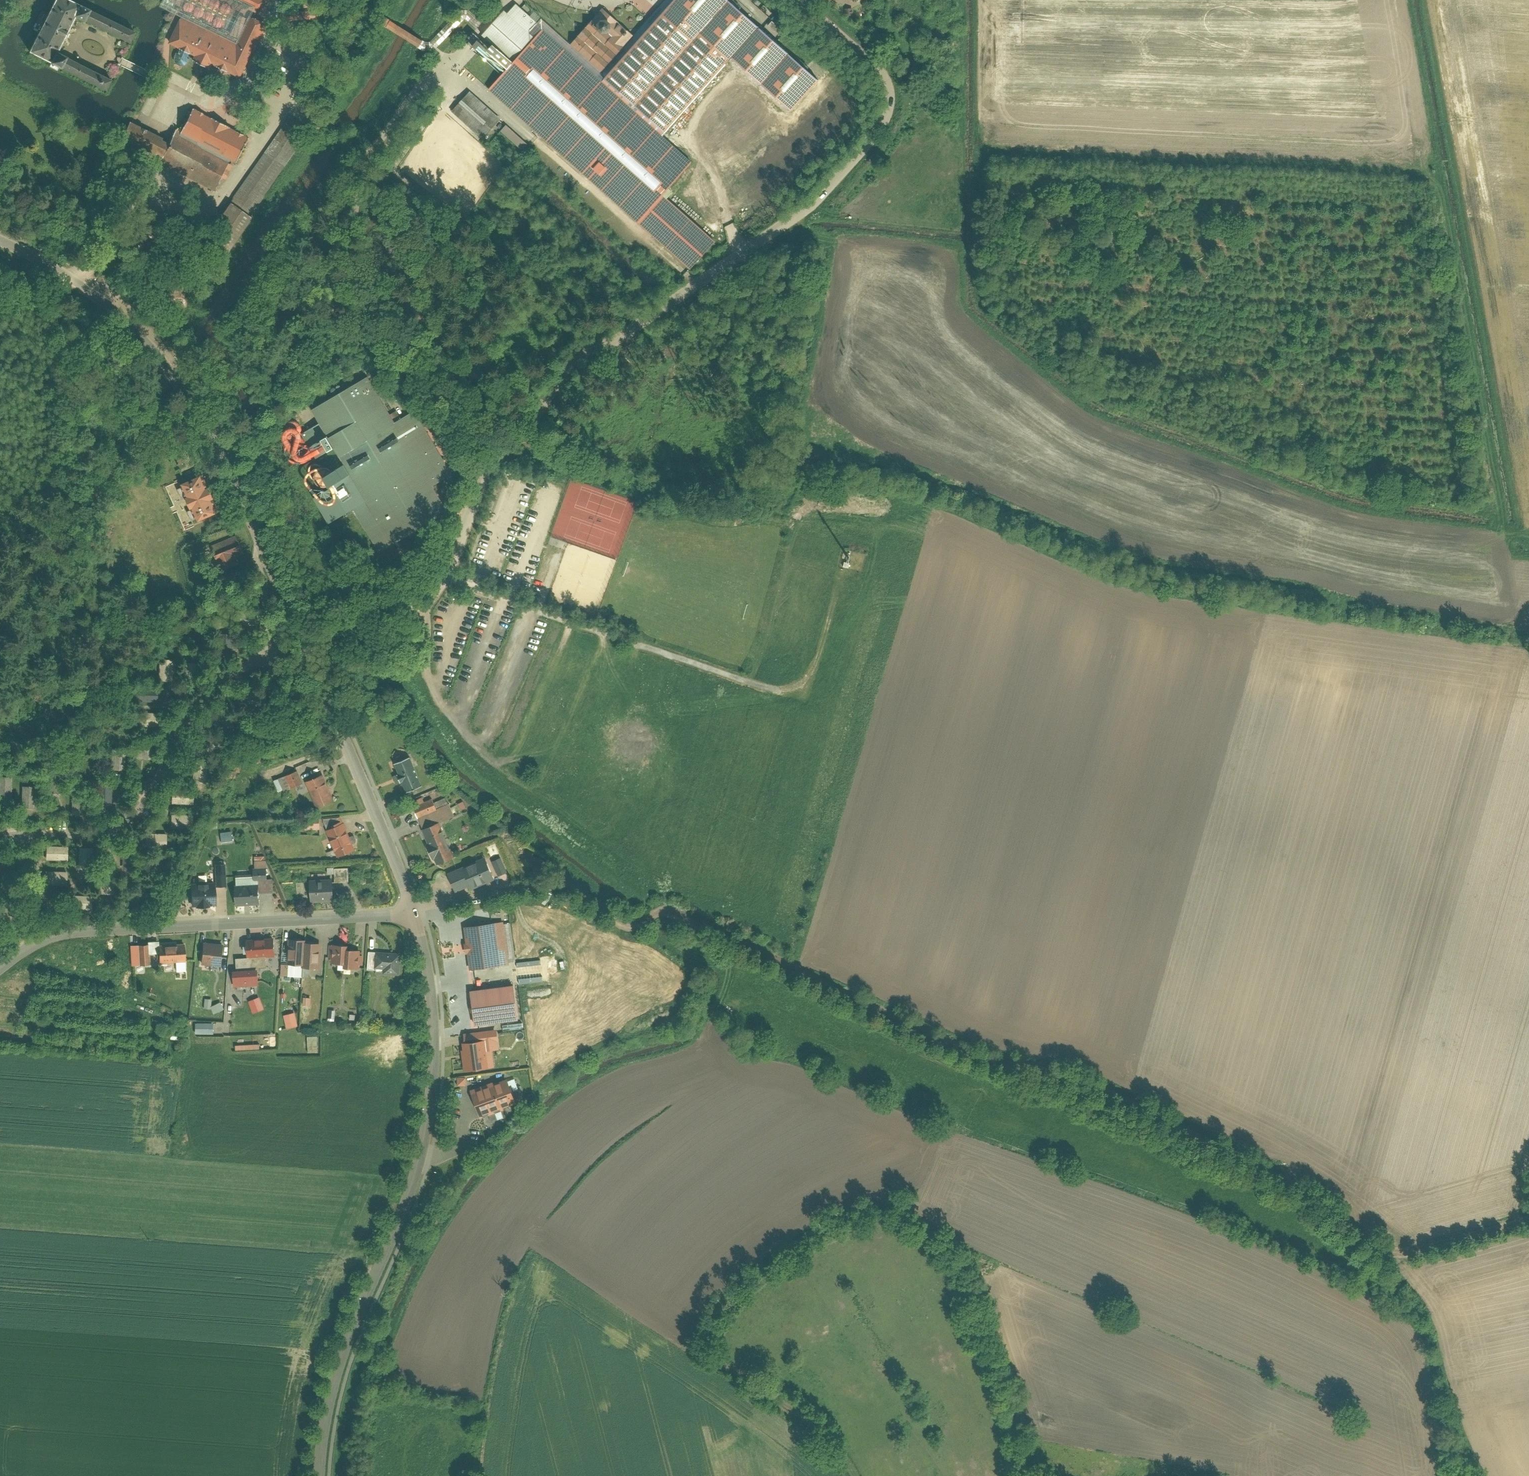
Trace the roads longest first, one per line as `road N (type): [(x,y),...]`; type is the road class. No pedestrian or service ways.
road 1 (track): [(1528,1220),(1397,1252),(1268,1170),(1172,1124),(1080,1082),(970,1054),(675,914),(624,924),(569,889),(502,891)]
road 2 (unclassified): [(798,0),(881,76),(890,101),(877,134),(813,204),(651,322),(576,357),(520,433),(484,455),(427,588),(301,640)]
road 3 (unclassified): [(321,1475),(335,1380),(431,1112),(429,981)]
road 4 (residential): [(275,25),(292,66),(289,107),(215,204),(138,162),(87,282)]
road 5 (unclassified): [(87,282),(182,384),(227,463),(301,640)]
road 6 (residential): [(413,912),(68,933),(0,967)]
road 7 (residential): [(0,834),(116,826),(159,771),(202,694),(275,640)]
road 8 (unclassified): [(301,640),(413,912)]

